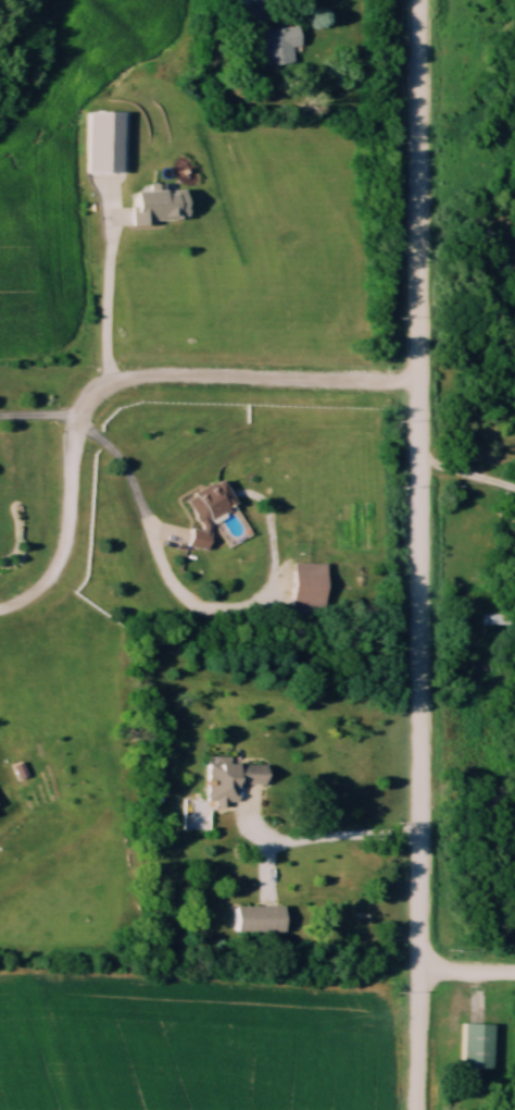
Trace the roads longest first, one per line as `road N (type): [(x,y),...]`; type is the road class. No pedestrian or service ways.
road 1 (residential): [(420,973),(420,0)]
road 2 (residential): [(0,608),(49,577),(66,539),(73,440),(98,394),(126,378),(420,382)]
road 3 (residential): [(417,1109),(420,973)]

